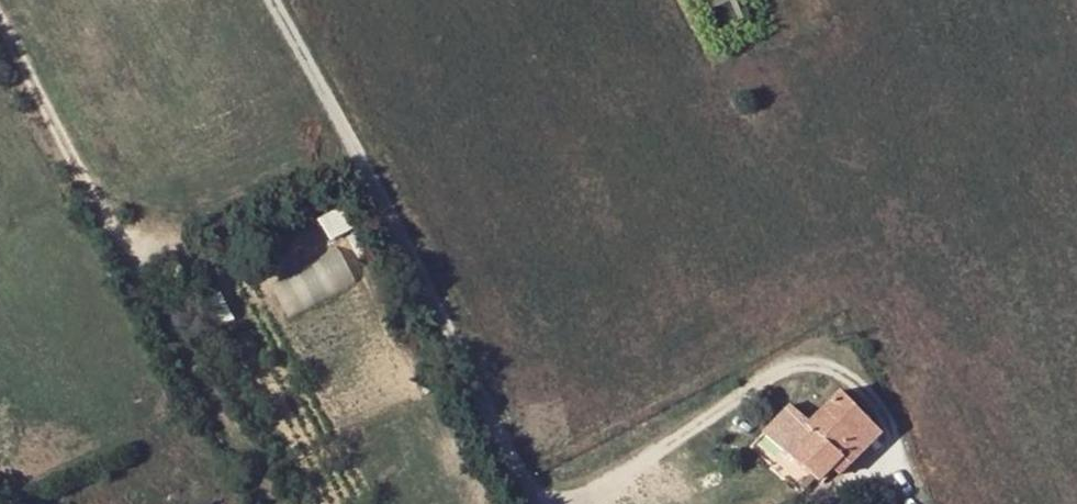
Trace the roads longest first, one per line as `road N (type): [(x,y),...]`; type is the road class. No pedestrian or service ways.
road 1 (residential): [(268,0),(528,498),(574,495),(753,379),(808,354),(863,383),(897,477)]
road 2 (residential): [(0,24),(152,309)]

